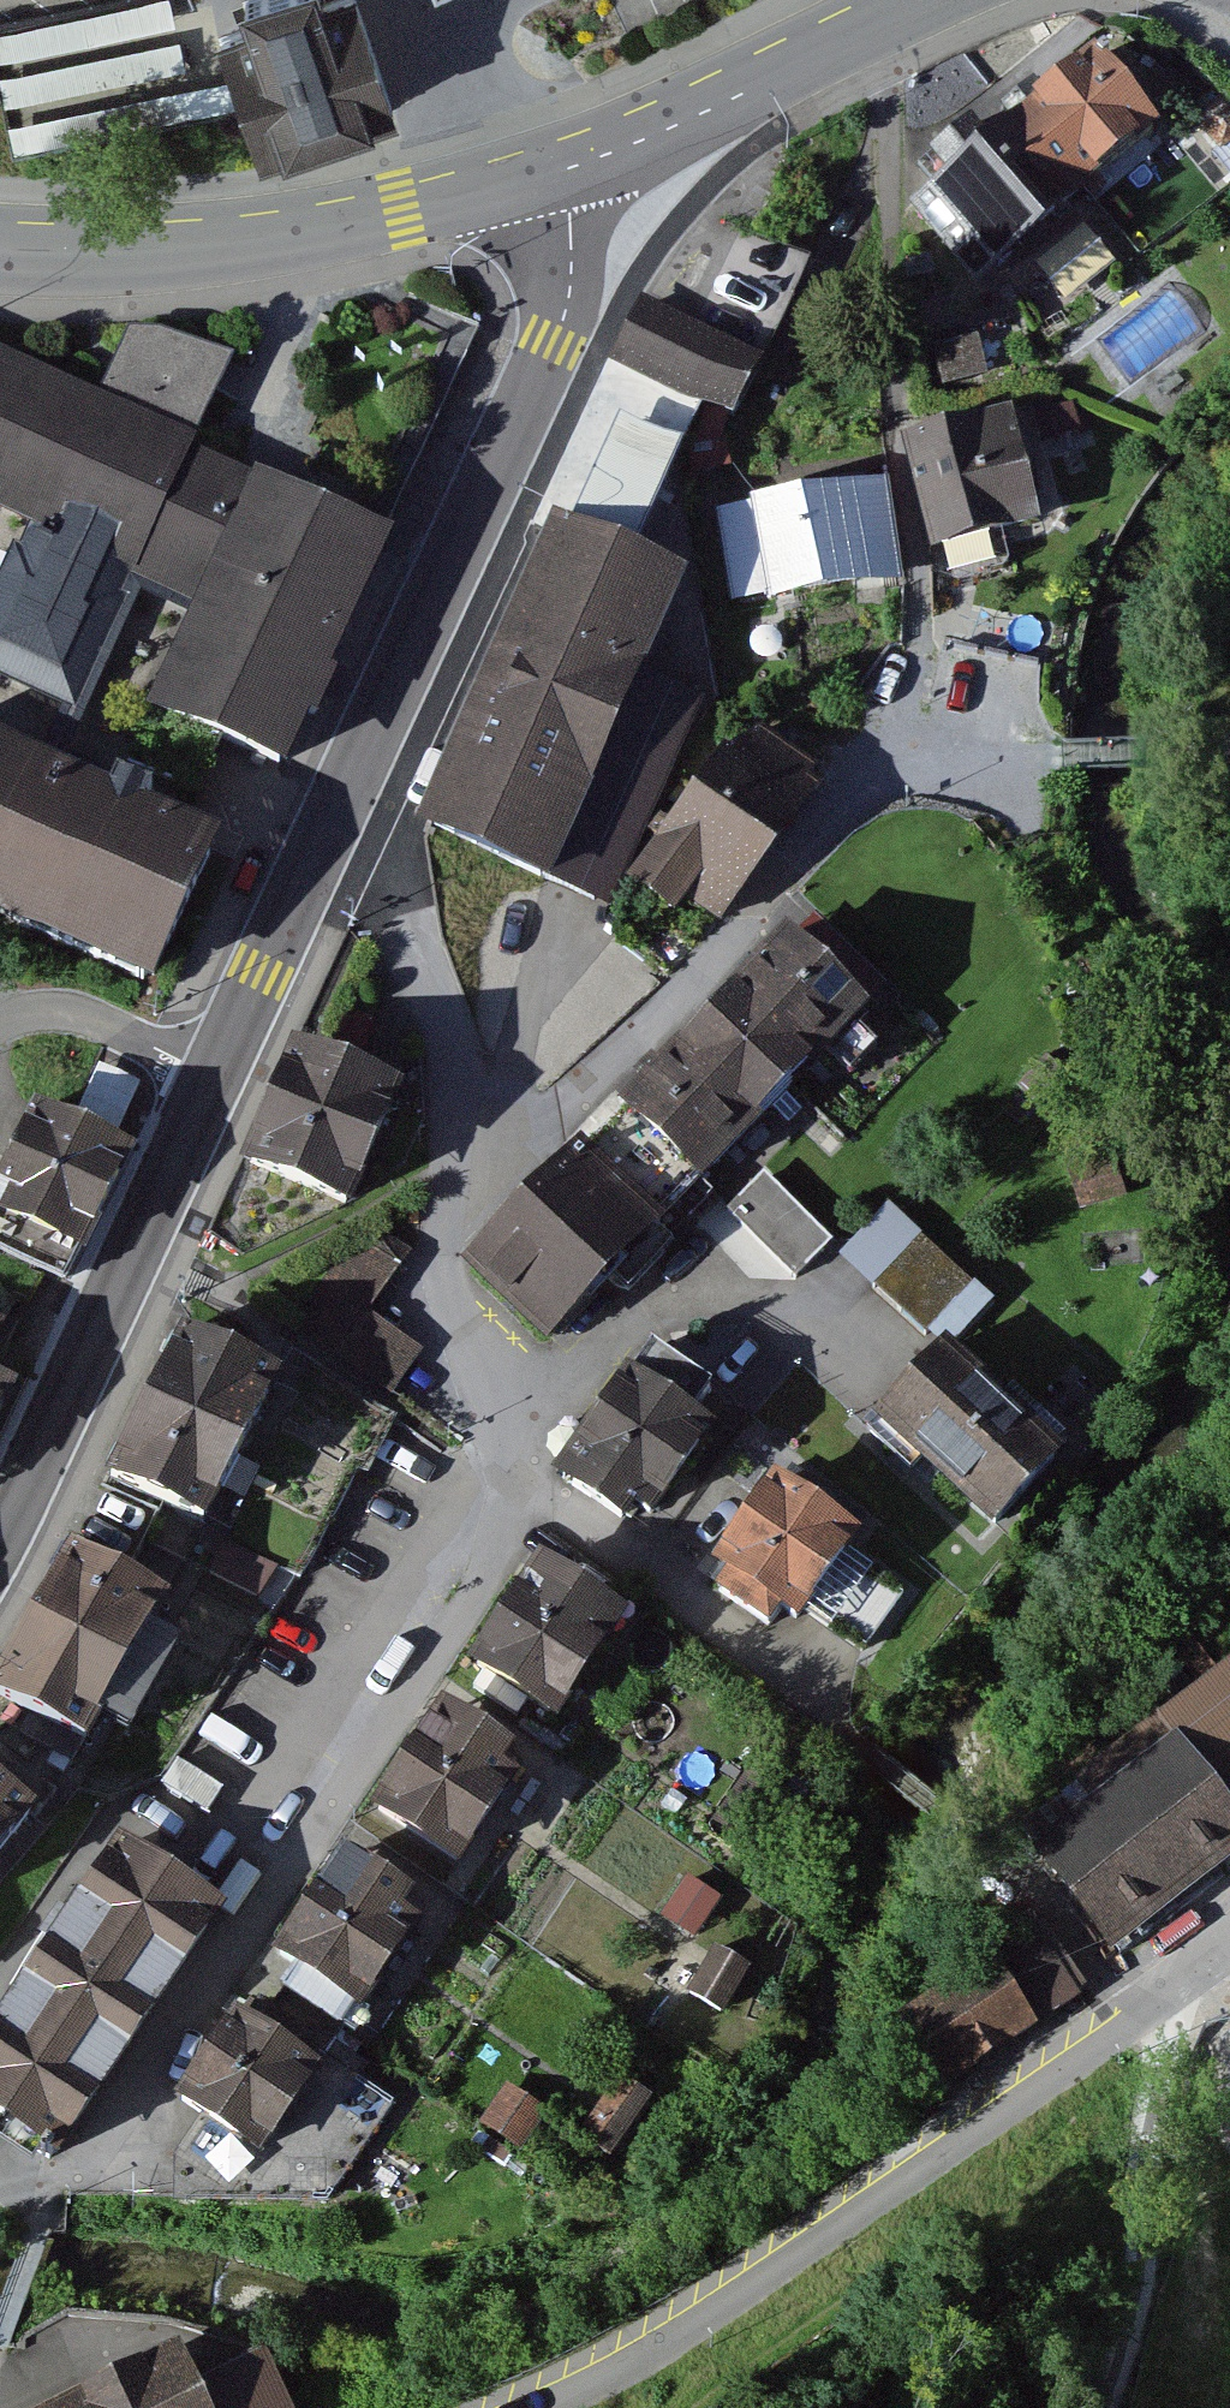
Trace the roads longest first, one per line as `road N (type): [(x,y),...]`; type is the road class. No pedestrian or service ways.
road 1 (residential): [(889,169),(922,597),(901,773),(834,815),(718,948),(537,1130),(461,1153)]
road 2 (residential): [(495,1461),(260,1800),(279,1909),(117,2168),(57,2184)]
road 3 (residential): [(1229,1939),(691,2334),(543,2407)]
road 4 (tertiary): [(333,821),(0,1521)]
road 5 (tertiary): [(560,172),(574,274),(556,343),(333,821)]
road 6 (tertiary): [(560,172),(220,246),(0,256)]
road 7 (tertiary): [(928,0),(723,103),(560,172)]
road 8 (track): [(1133,2015),(1154,2037),(1133,2273),(1106,2407)]
road 9 (residential): [(461,1153),(447,1041),(402,886),(374,840),(333,821)]
road 10 (residential): [(461,1153),(447,1192),(444,1248),(495,1461)]
road 11 (residential): [(495,1461),(638,1566)]

